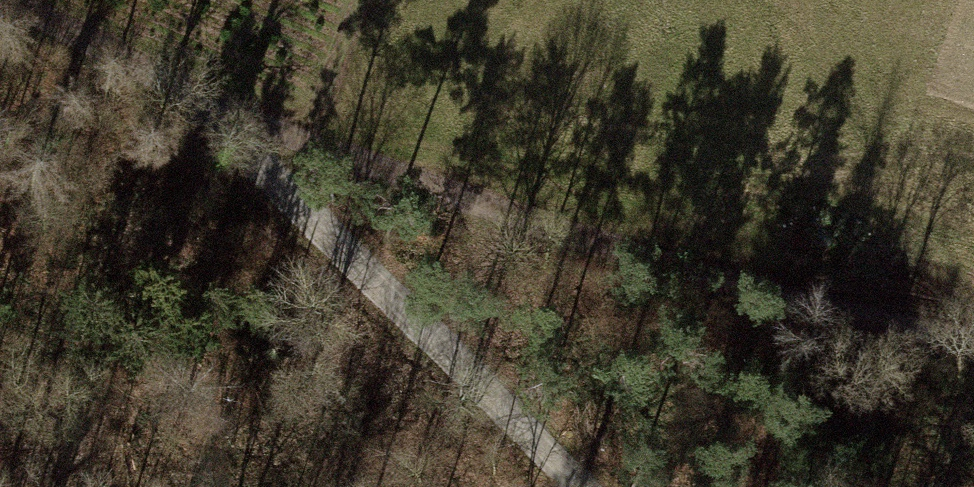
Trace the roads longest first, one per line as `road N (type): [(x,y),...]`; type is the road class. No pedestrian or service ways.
road 1 (track): [(1,0),(246,119),(896,332),(973,349)]
road 2 (track): [(580,486),(281,199),(246,119)]

